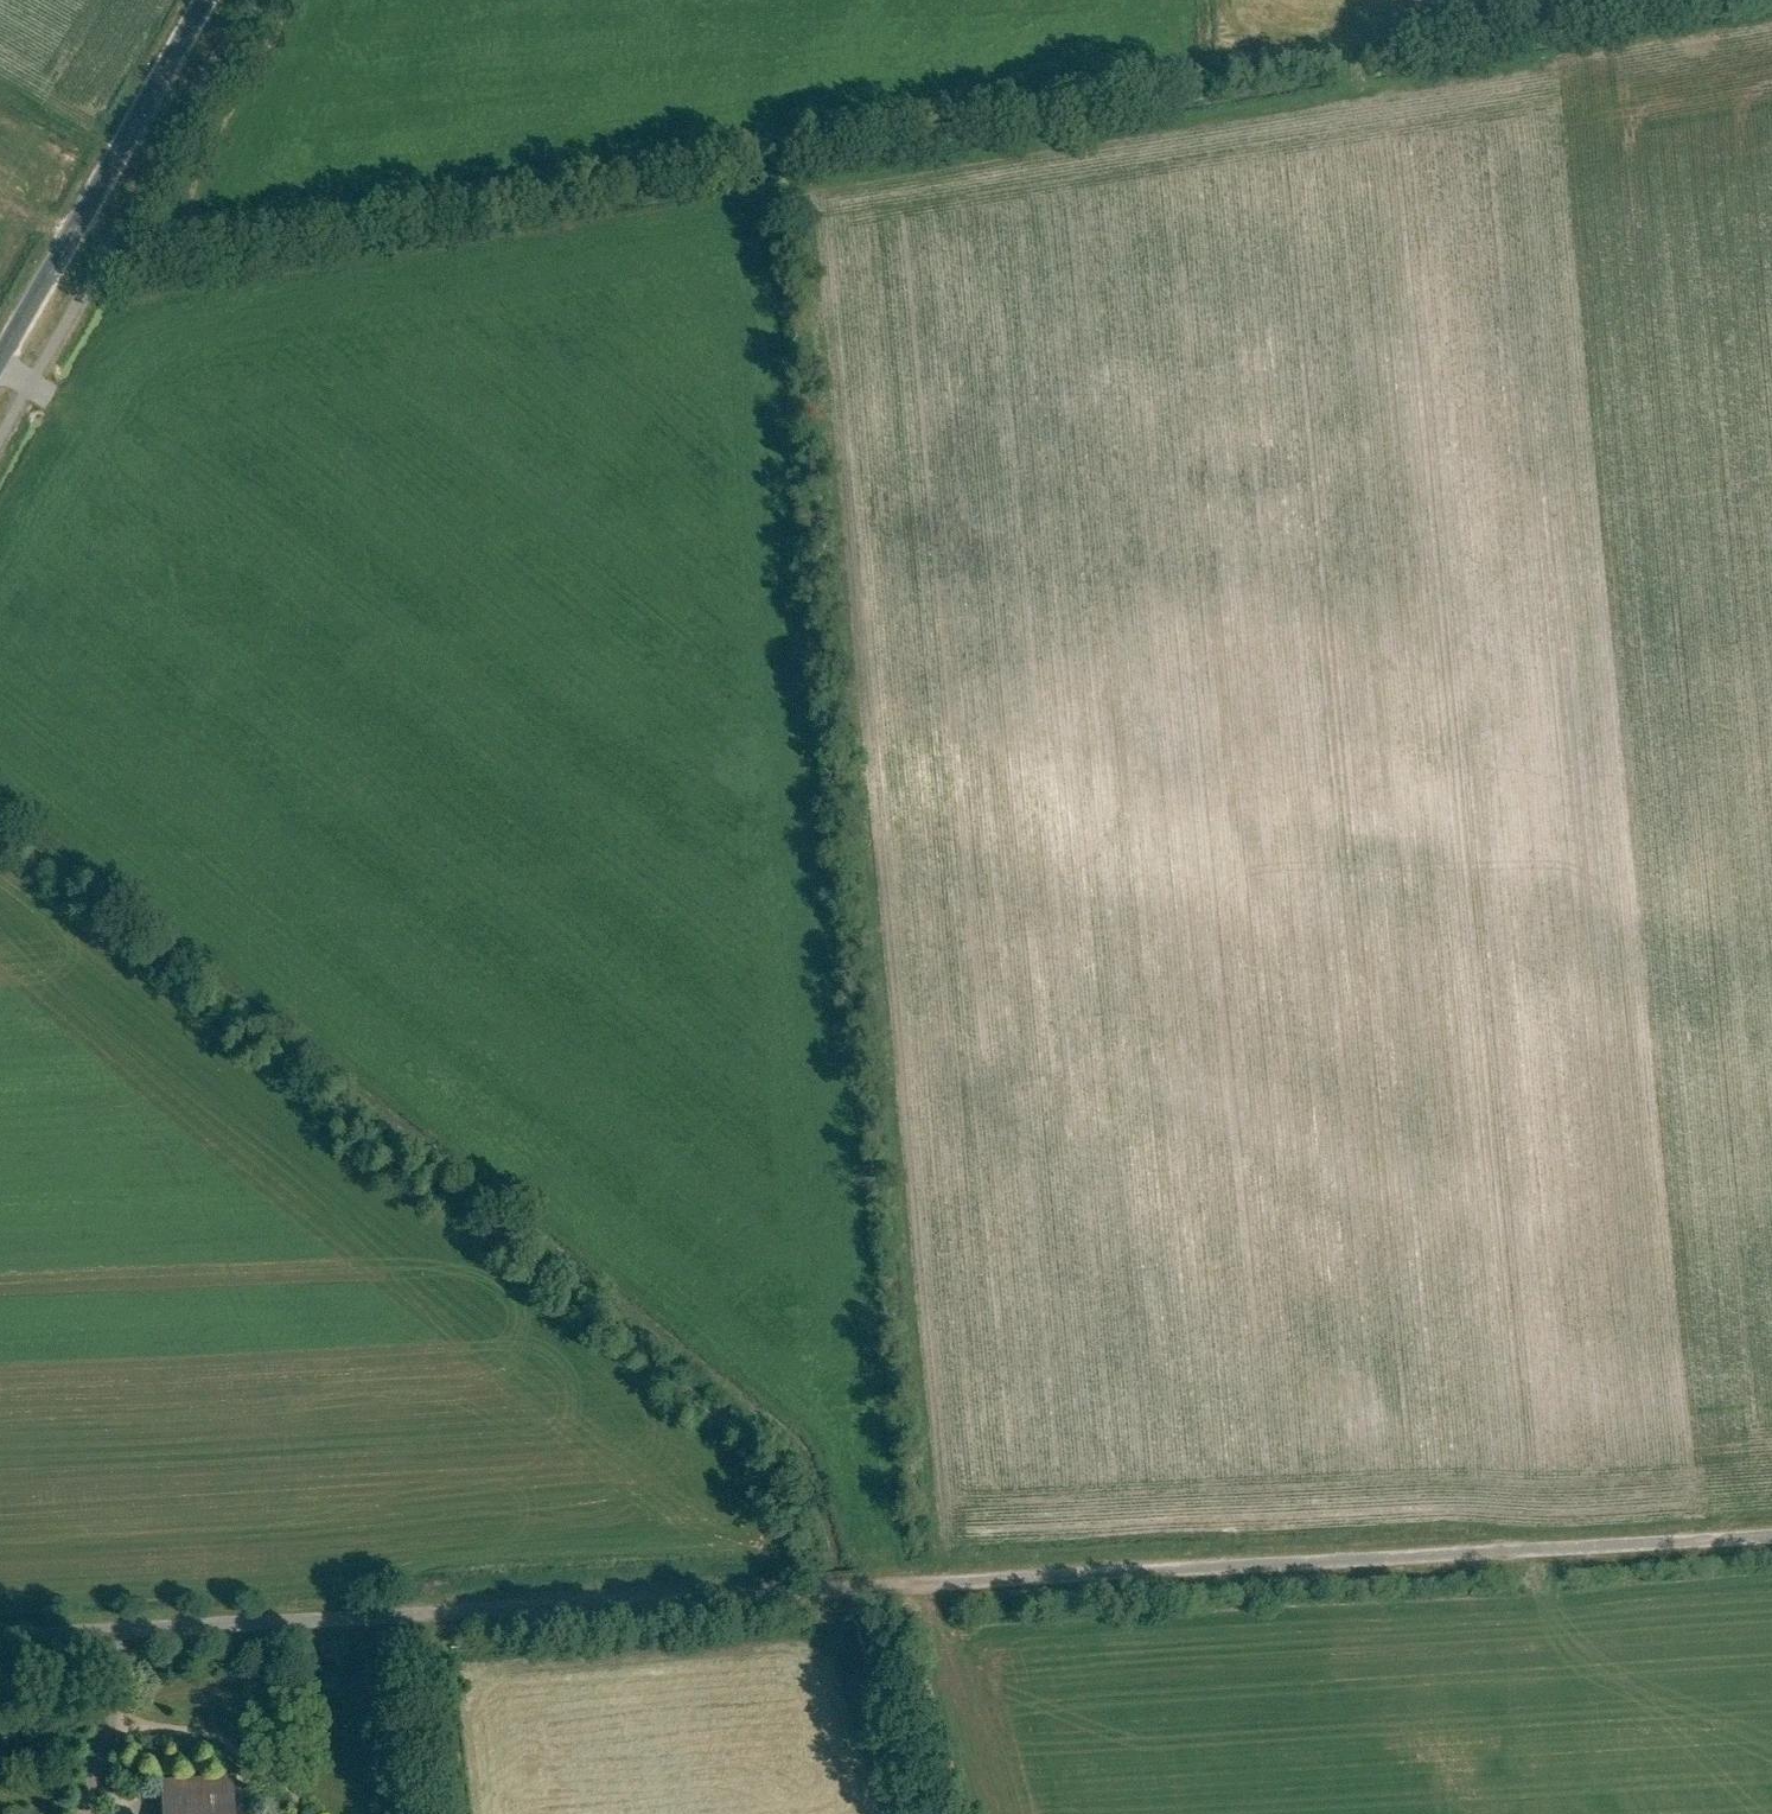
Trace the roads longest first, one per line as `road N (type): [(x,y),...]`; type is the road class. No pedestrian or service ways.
road 1 (unclassified): [(894,1585),(0,1636)]
road 2 (track): [(1771,1534),(894,1585)]
road 3 (tertiary): [(227,0),(0,411)]

